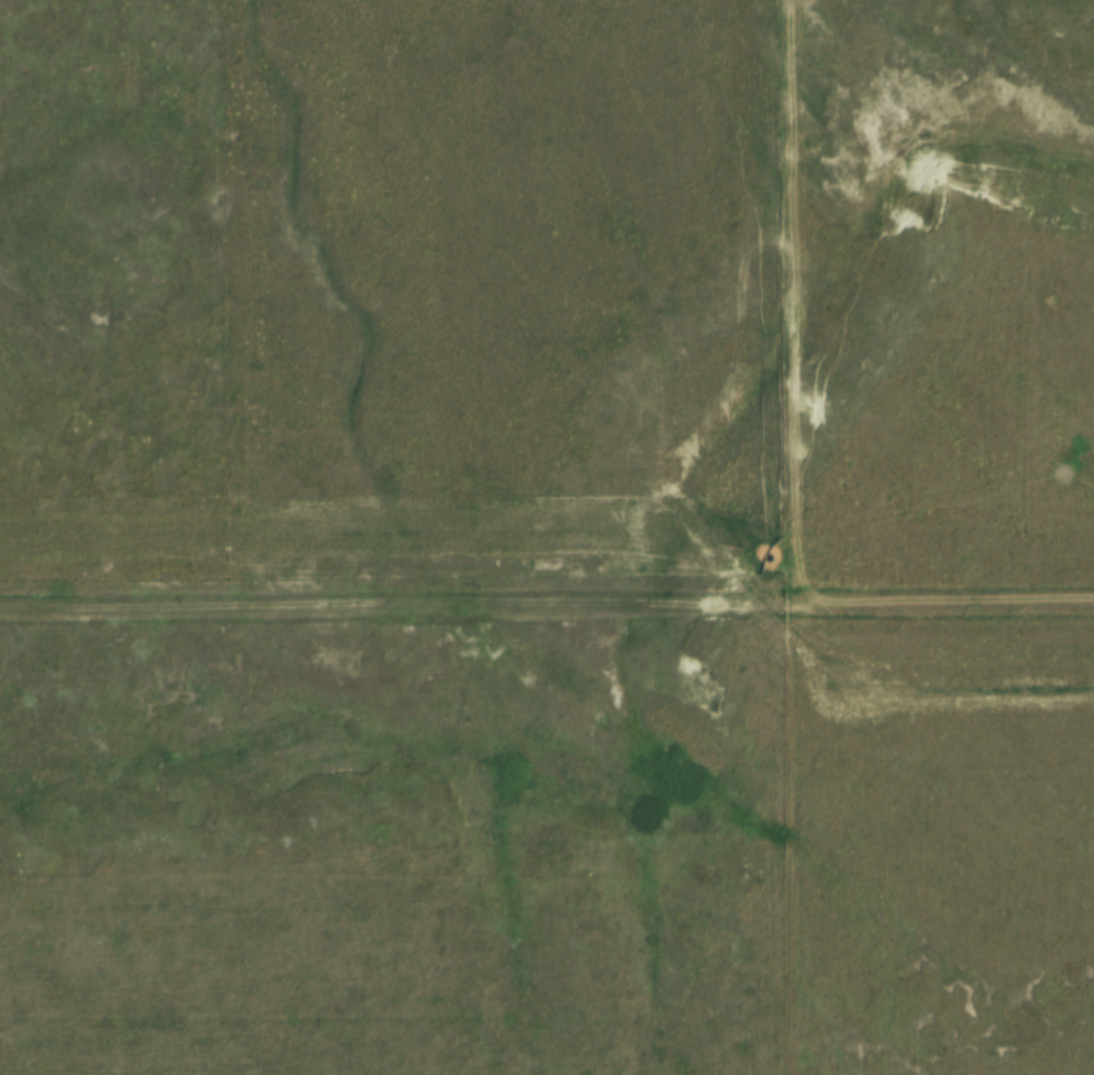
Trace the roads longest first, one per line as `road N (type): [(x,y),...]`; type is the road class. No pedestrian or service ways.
road 1 (track): [(0,606),(1093,601)]

